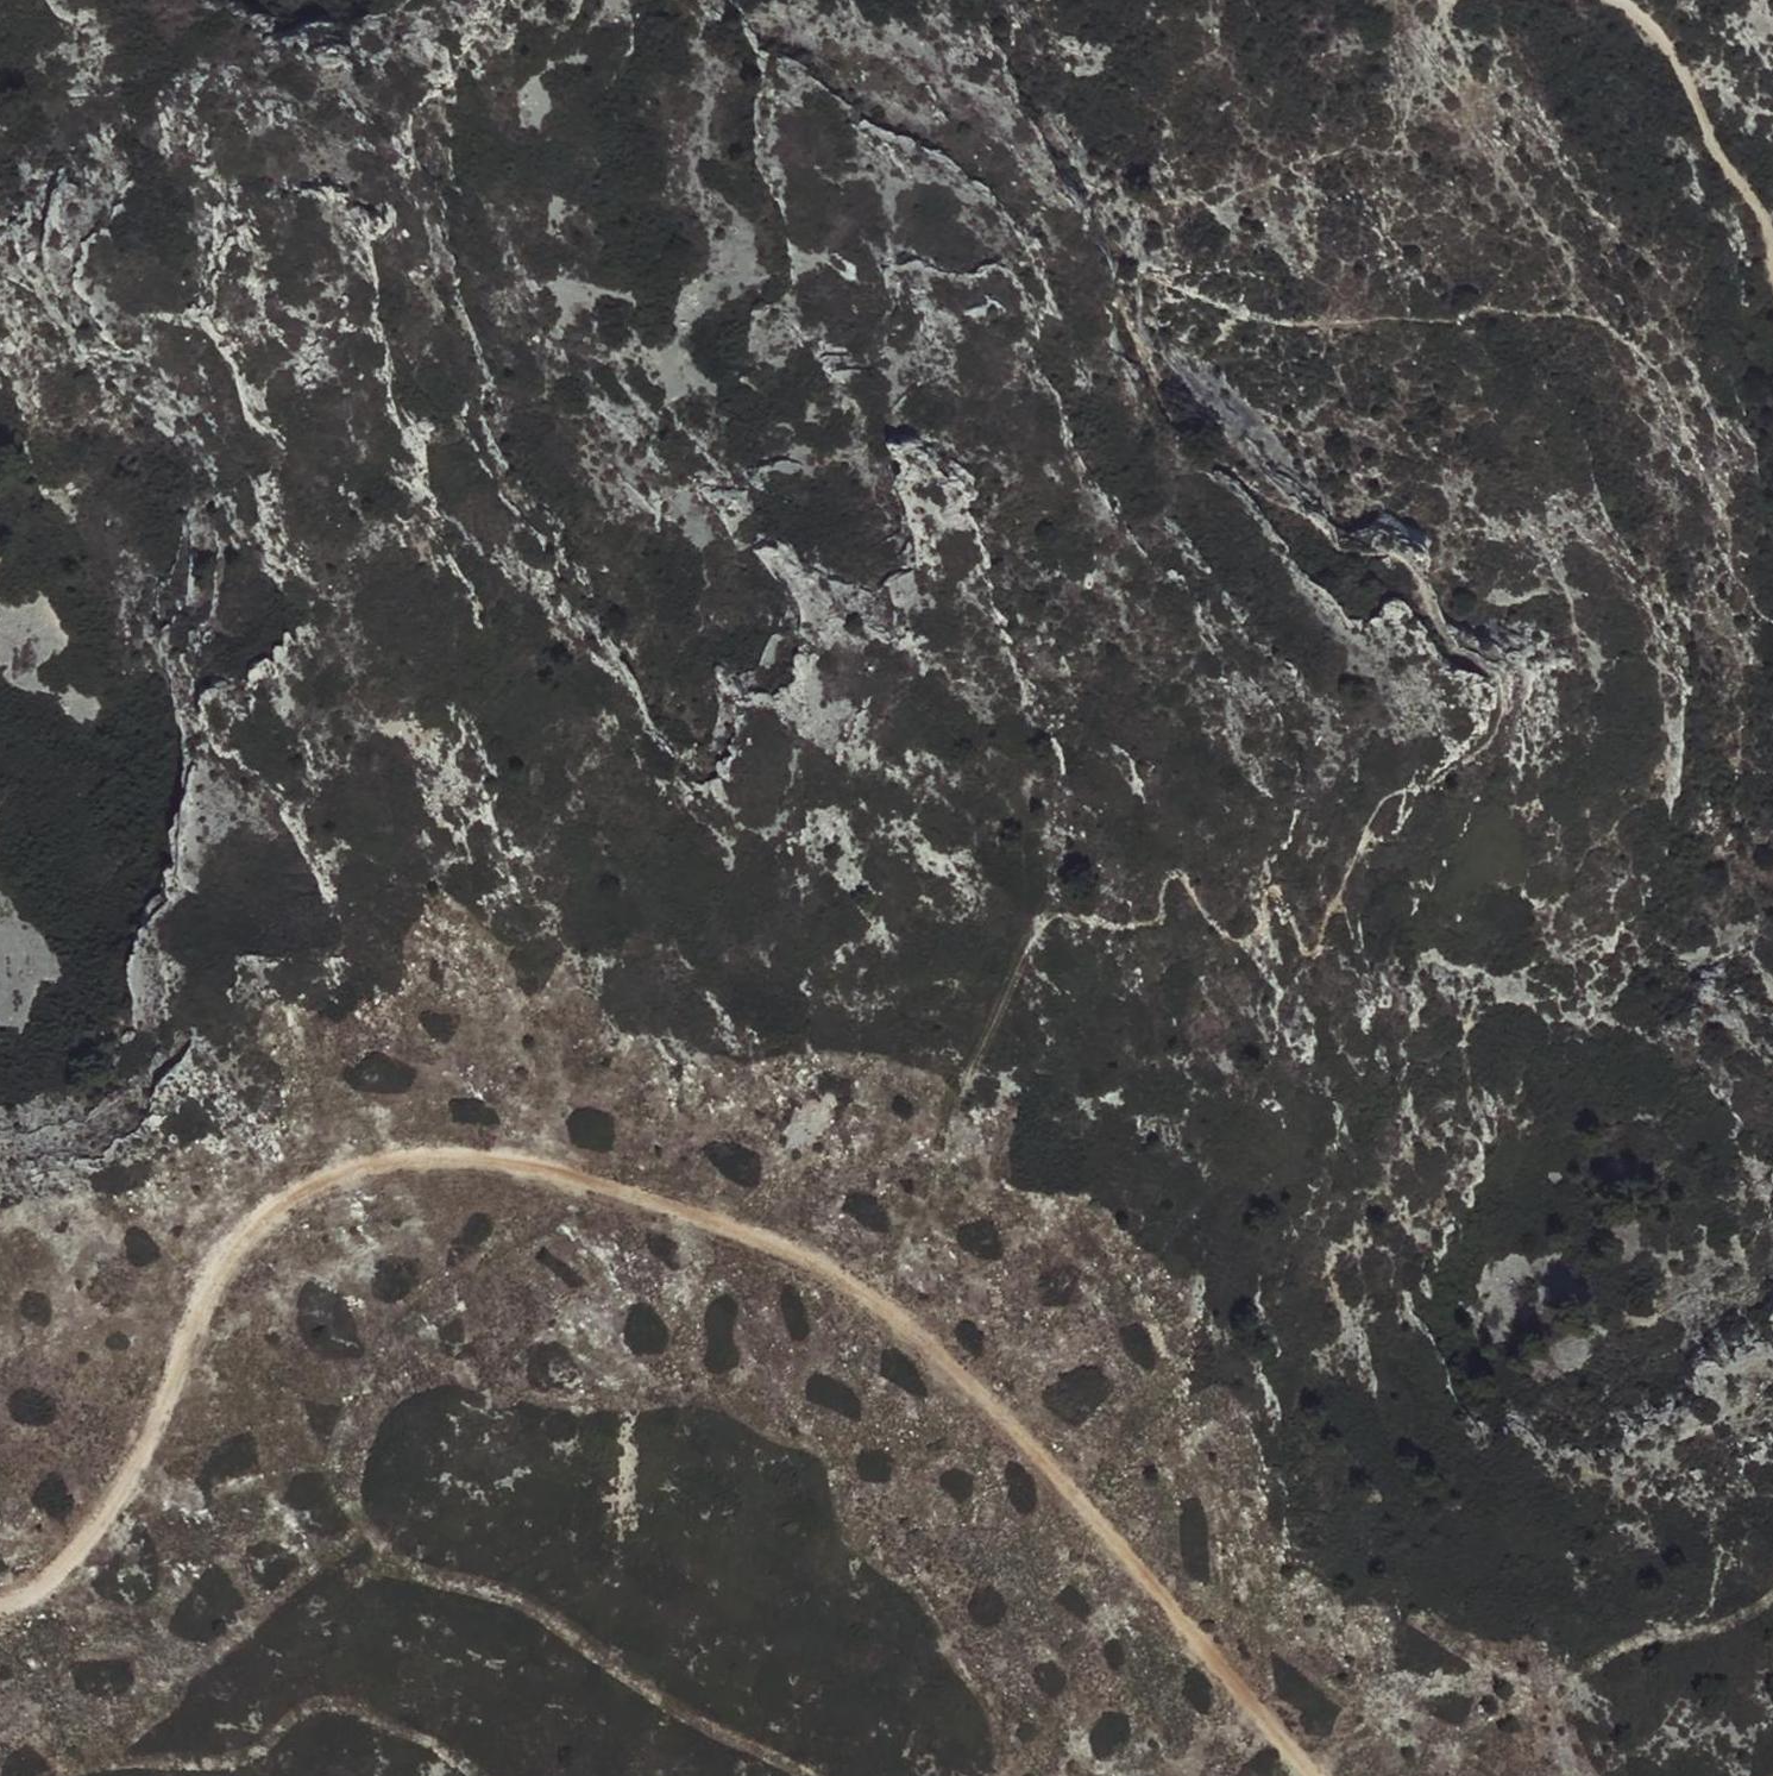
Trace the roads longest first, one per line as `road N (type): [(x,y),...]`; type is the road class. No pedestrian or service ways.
road 1 (track): [(0,1592),(36,1578),(72,1547),(181,1360),(201,1301),(344,1163),(440,1159),(617,1178),(845,1256),(889,1284),(1316,1775)]
road 2 (track): [(1614,0),(1651,25),(1678,64),(1710,140),(1772,243)]

